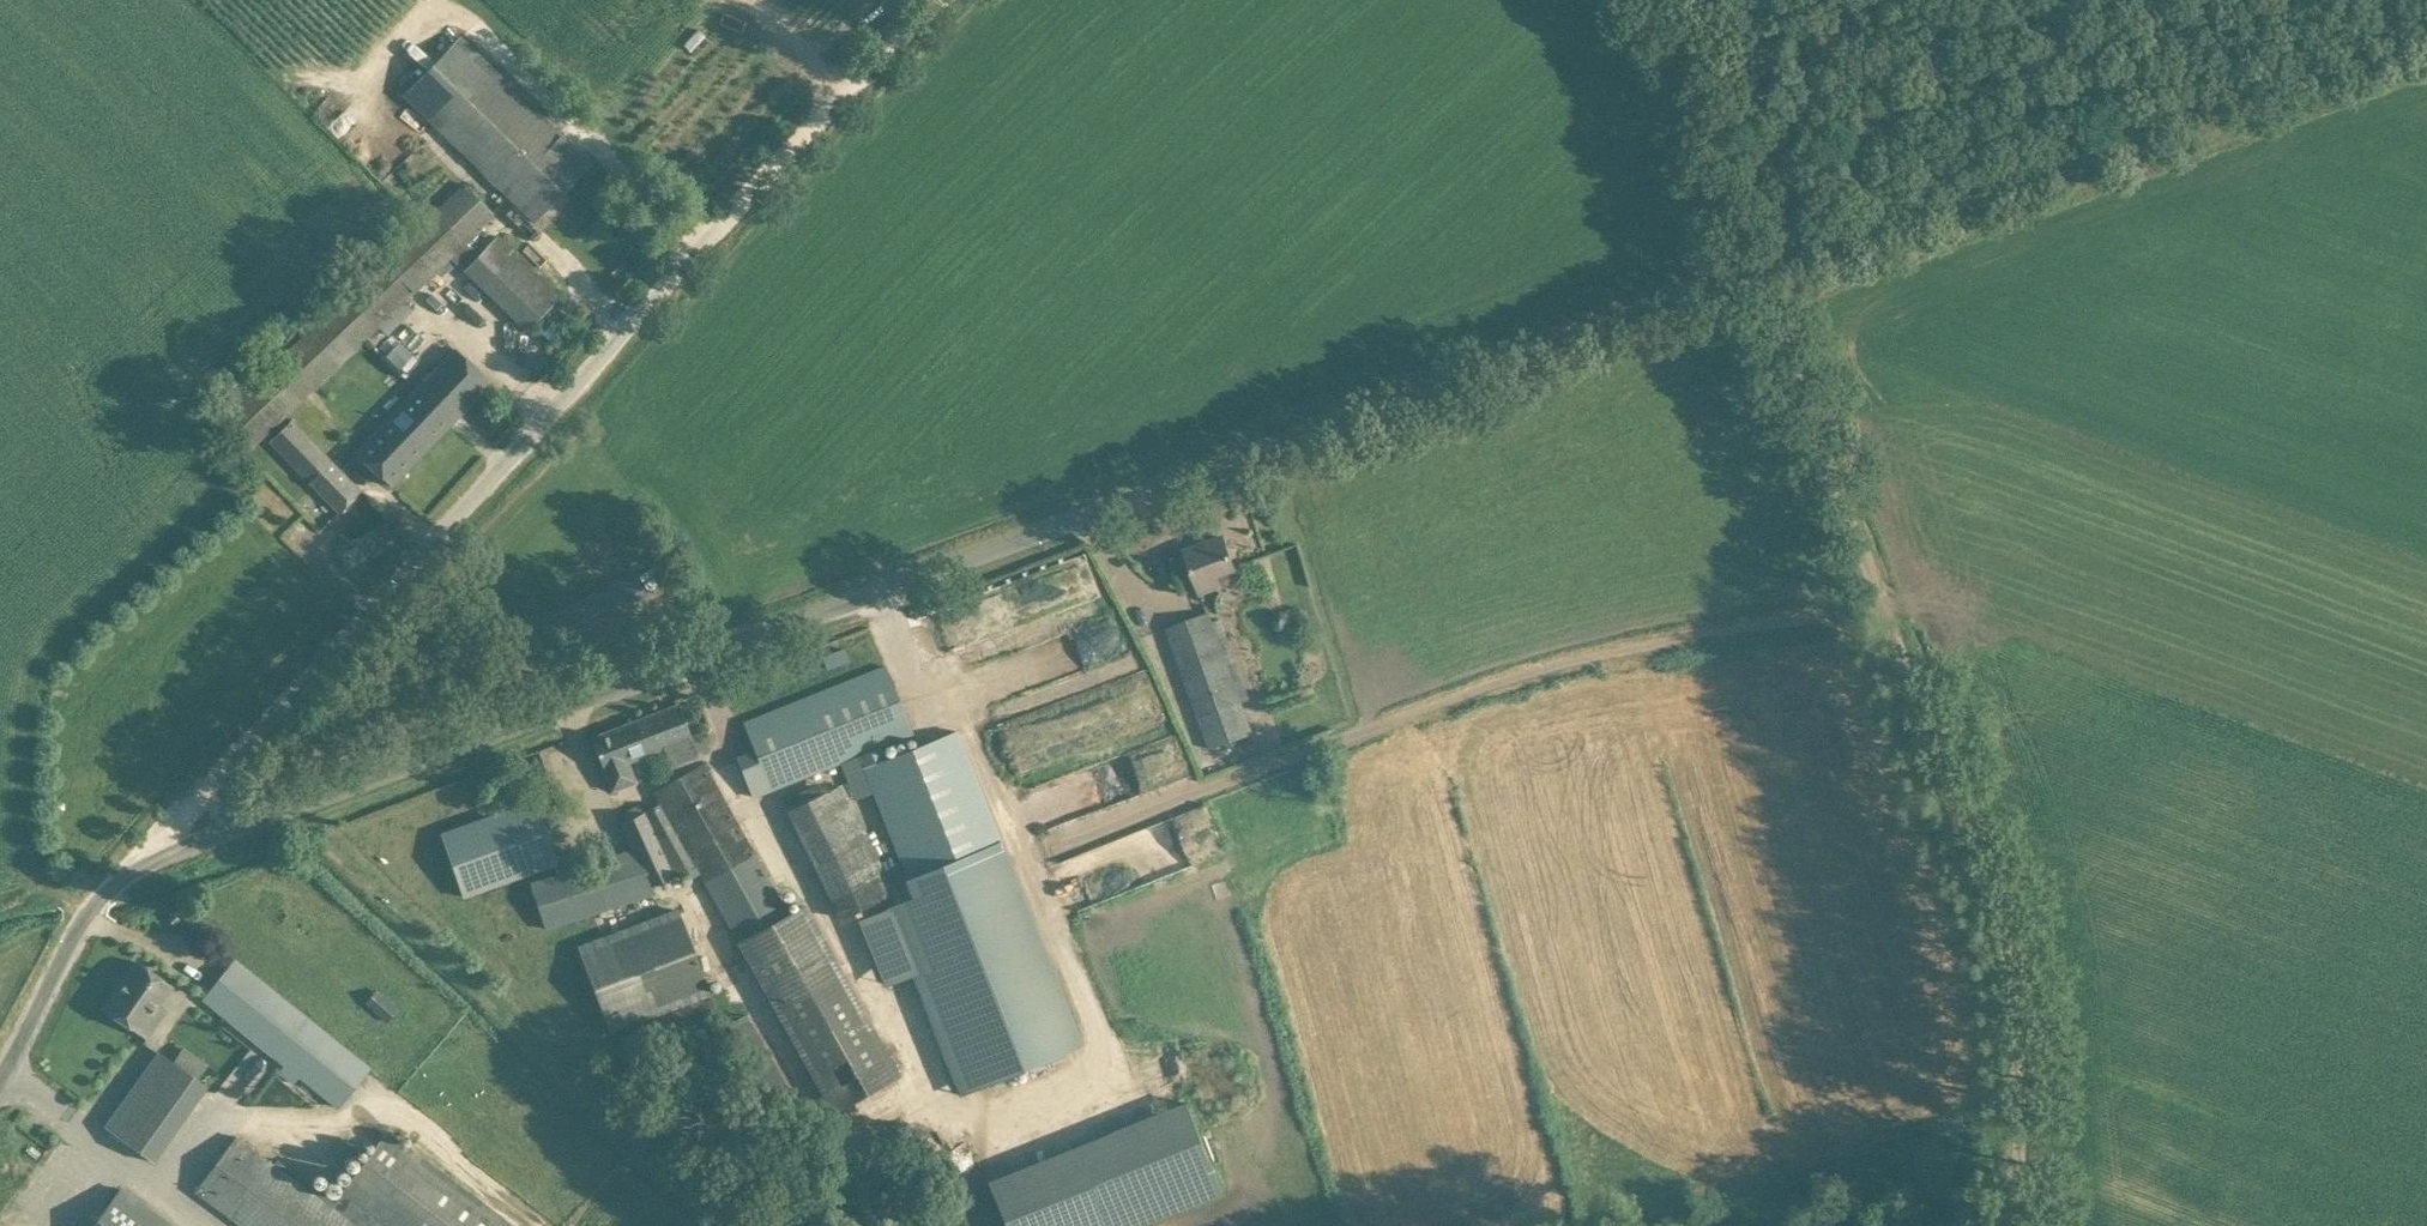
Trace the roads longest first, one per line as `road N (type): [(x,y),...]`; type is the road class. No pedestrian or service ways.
road 1 (unclassified): [(0,1085),(86,924),(130,875),(1762,264)]
road 2 (track): [(130,875),(144,850),(702,237),(936,0)]
road 3 (track): [(2022,1225),(2006,1127),(2013,1017),(1998,923),(1762,264)]
road 4 (track): [(1882,612),(1582,658),(1025,856)]
road 5 (unclassified): [(1762,264),(2426,28)]
road 6 (unclassified): [(1762,264),(1649,0)]
road 7 (track): [(433,531),(542,721)]
road 8 (track): [(838,92),(743,0)]

